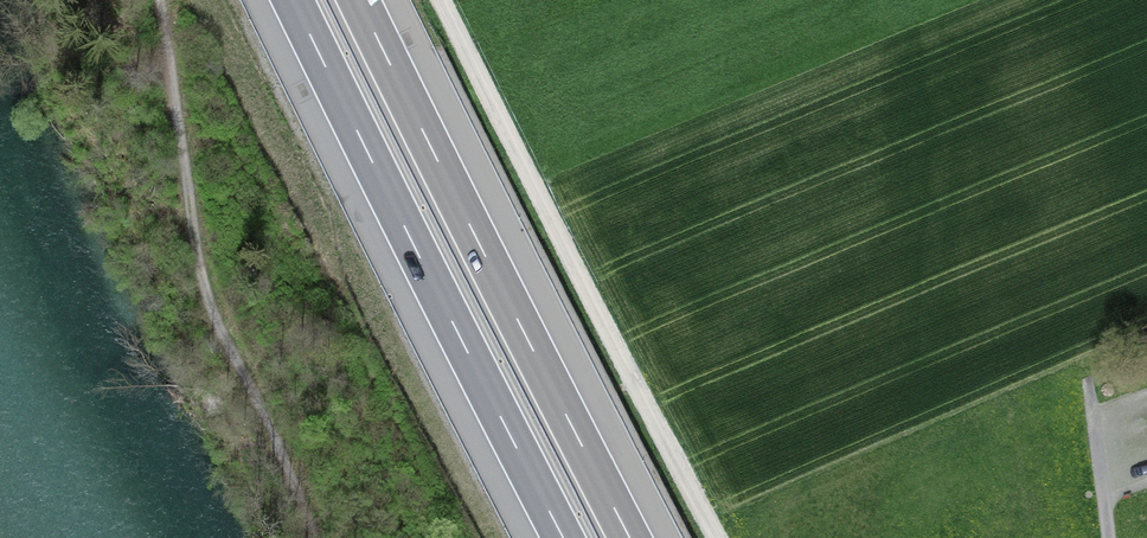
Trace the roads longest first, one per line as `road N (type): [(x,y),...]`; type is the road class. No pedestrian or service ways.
road 1 (track): [(442,0),(718,537)]
road 2 (motorway): [(630,537),(359,0)]
road 3 (motorway): [(293,0),(563,537)]

